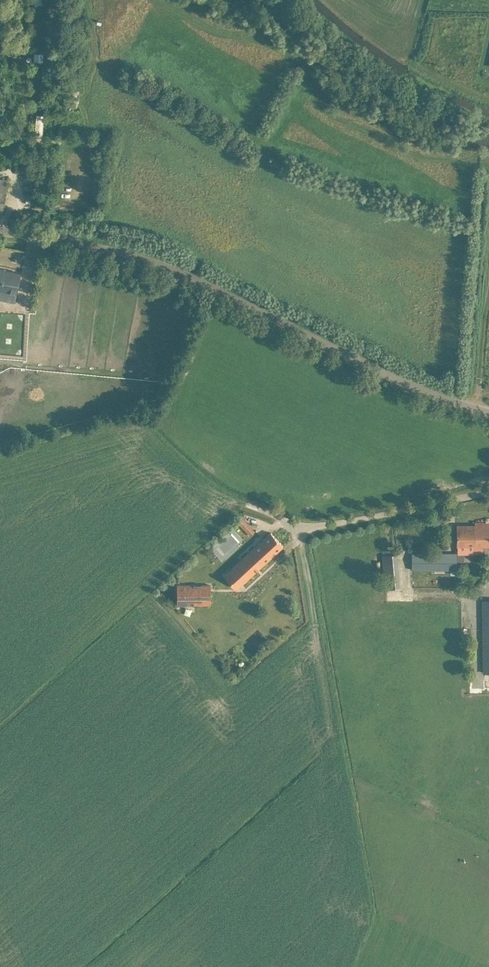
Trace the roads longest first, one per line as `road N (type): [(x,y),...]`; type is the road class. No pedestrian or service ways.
road 1 (unclassified): [(488,414),(421,390),(177,271),(0,230)]
road 2 (unclassified): [(250,506),(311,527),(488,492)]
road 3 (track): [(27,0),(23,164),(5,231)]

